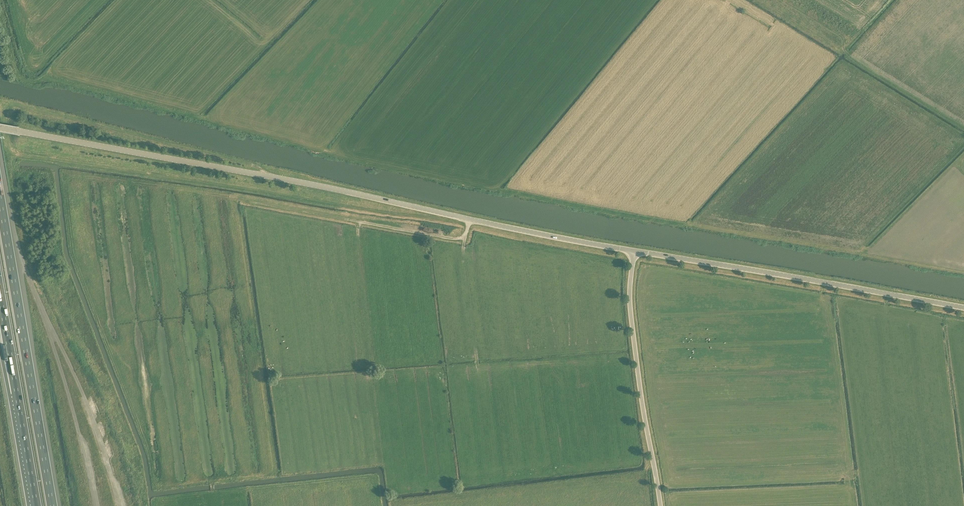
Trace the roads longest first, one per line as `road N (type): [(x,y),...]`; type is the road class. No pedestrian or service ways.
road 1 (tertiary): [(634,251),(0,128)]
road 2 (tertiary): [(963,308),(634,251)]
road 3 (motorway): [(53,505),(0,200)]
road 4 (unclassified): [(659,505),(630,316),(634,251)]

